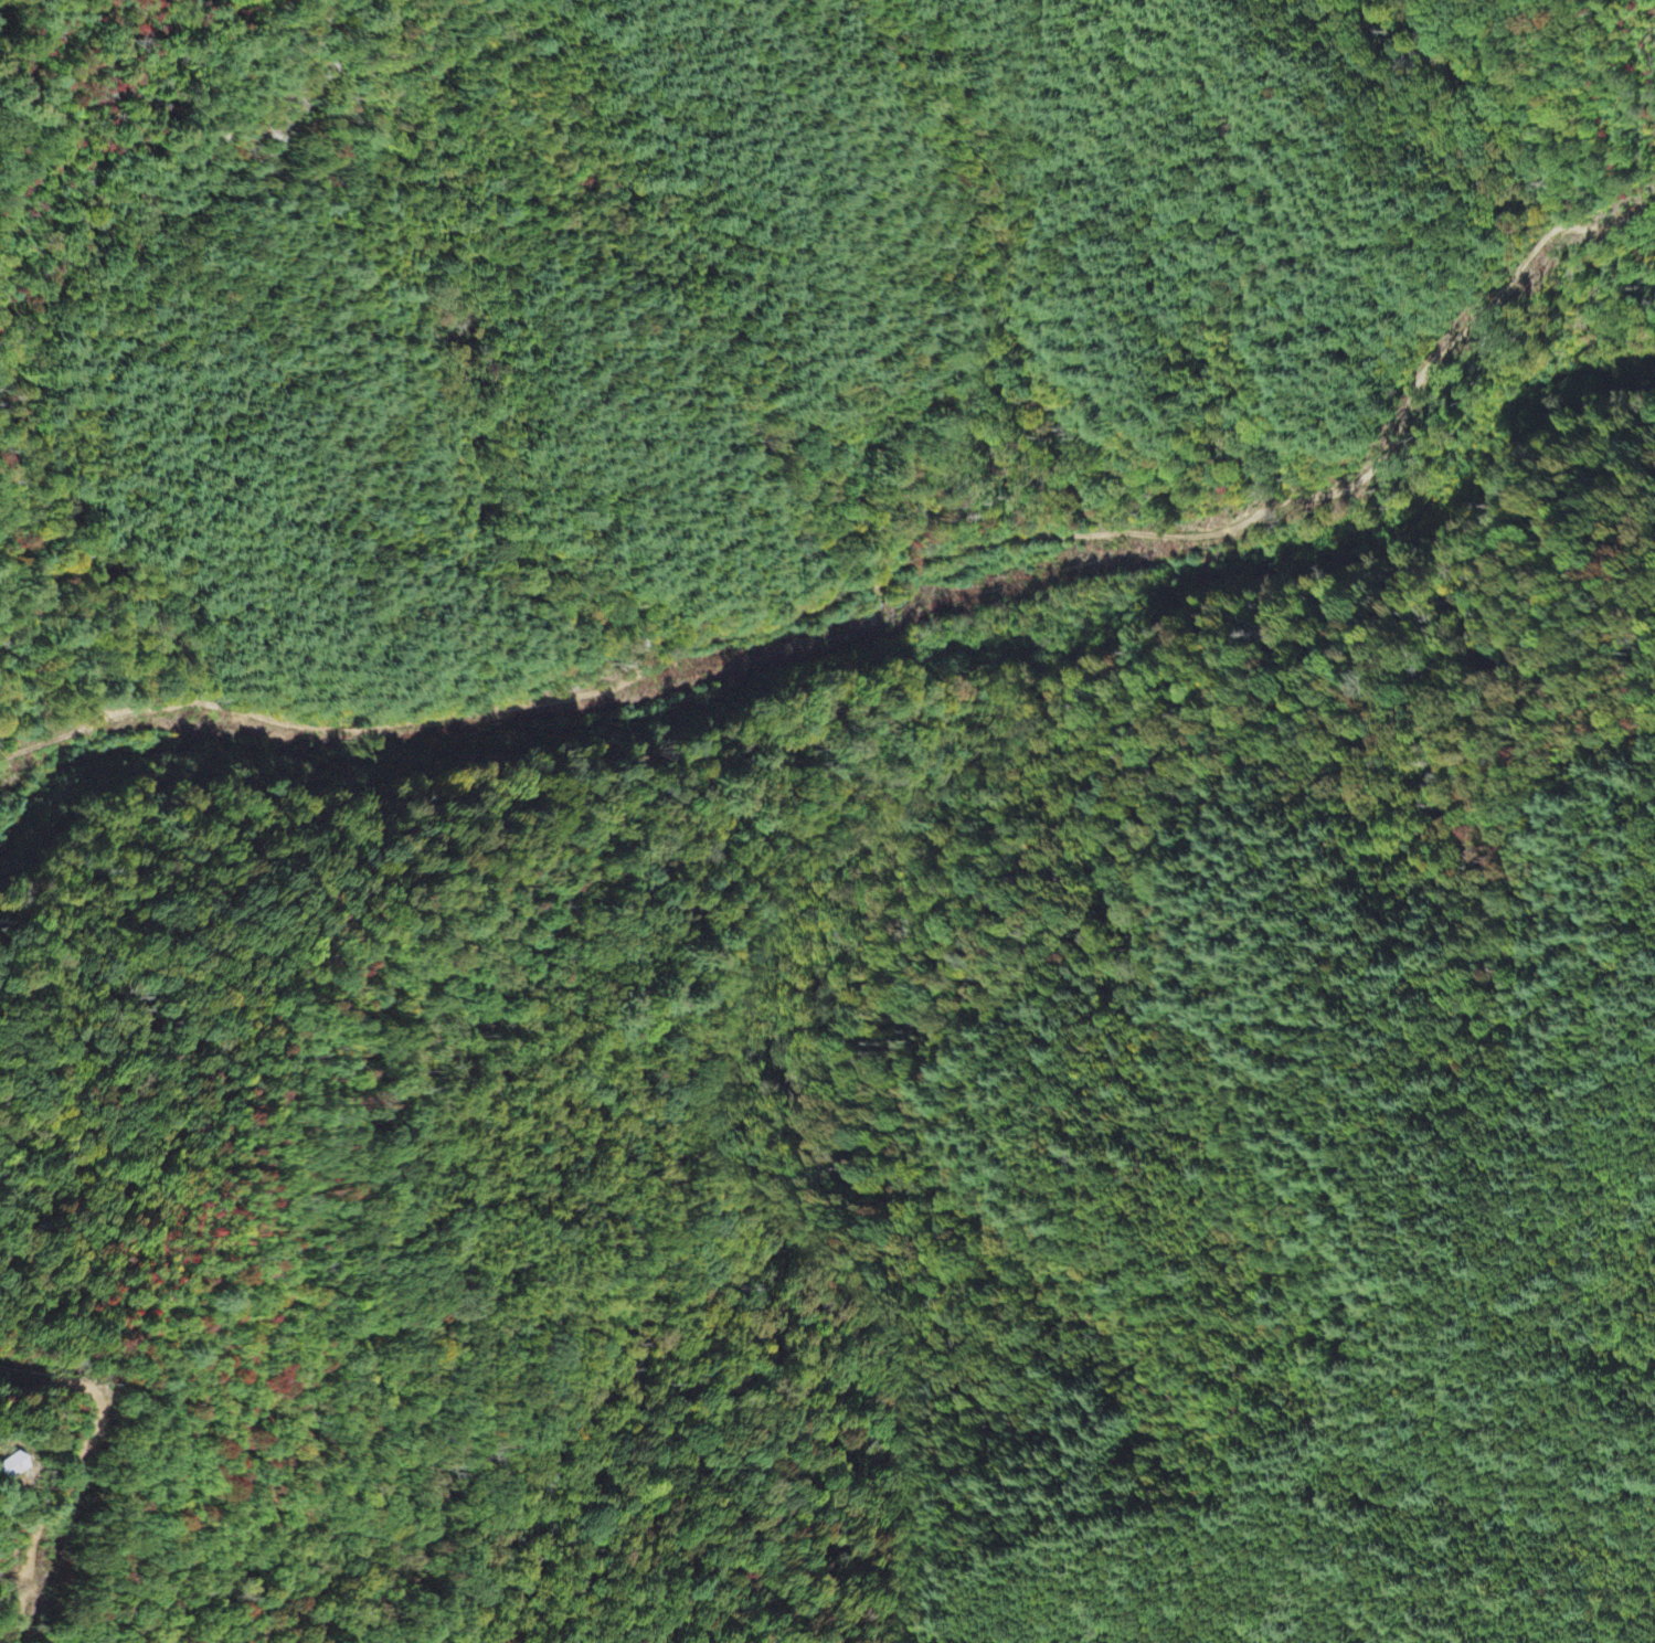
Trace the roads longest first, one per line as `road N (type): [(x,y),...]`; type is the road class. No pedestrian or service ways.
road 1 (track): [(0,763),(104,722),(519,711),(624,683),(694,643),(888,582),(1073,539),(1197,537),(1366,481),(1497,287),(1654,209)]

